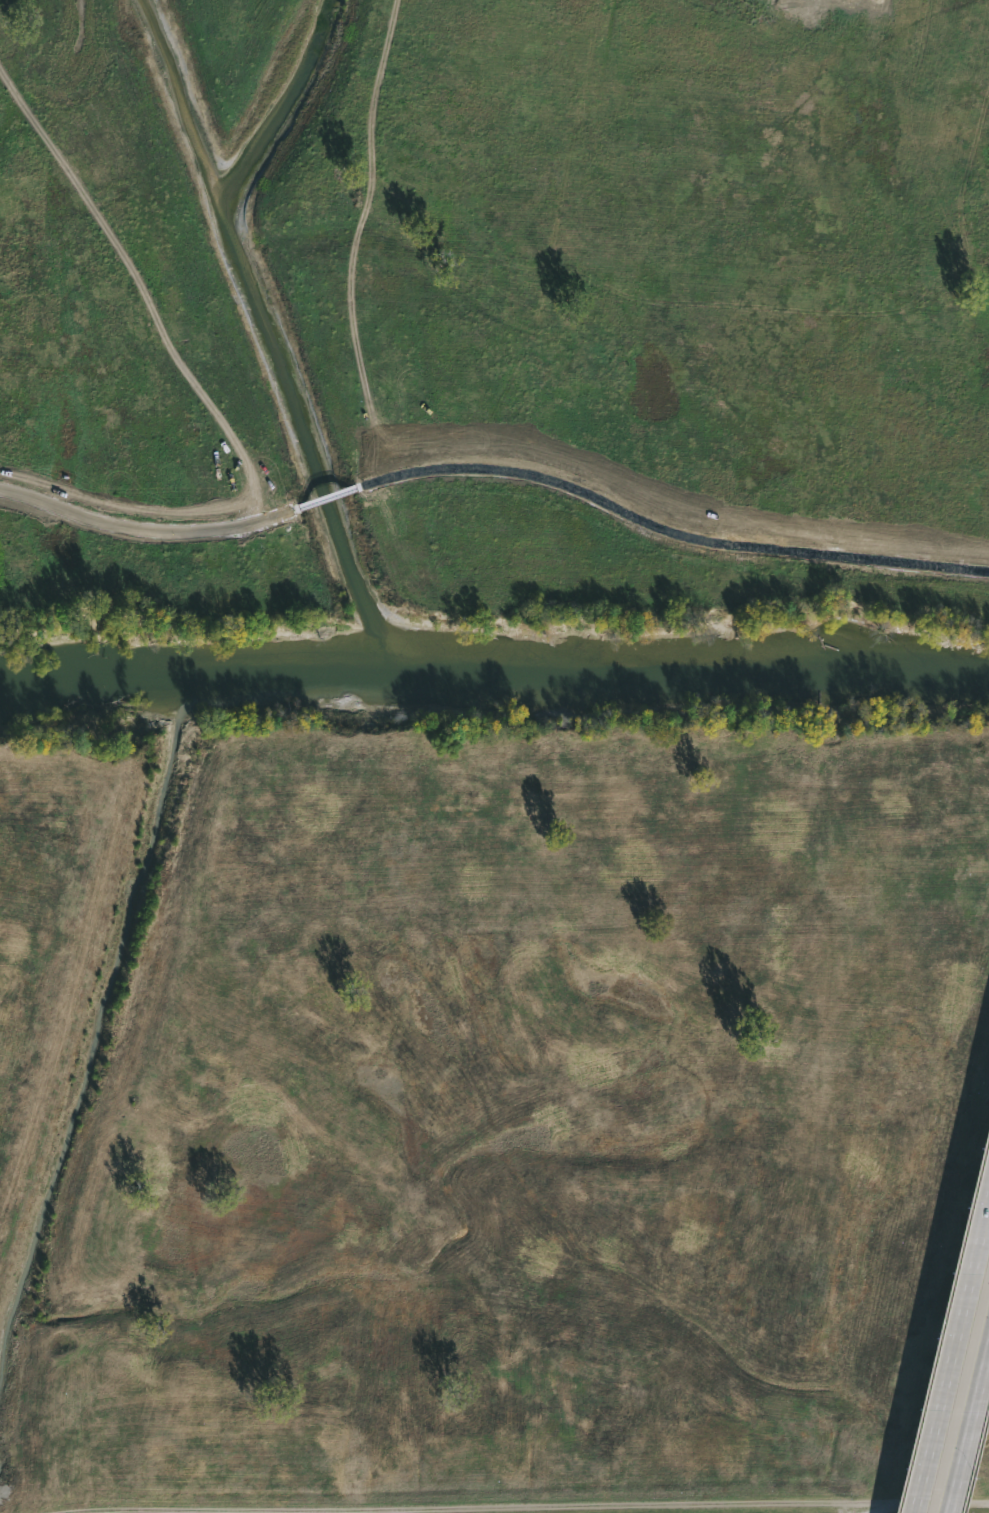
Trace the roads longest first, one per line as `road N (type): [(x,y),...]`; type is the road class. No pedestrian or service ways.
road 1 (secondary): [(988,1194),(912,1512)]
road 2 (secondary): [(948,1512),(988,1345)]

